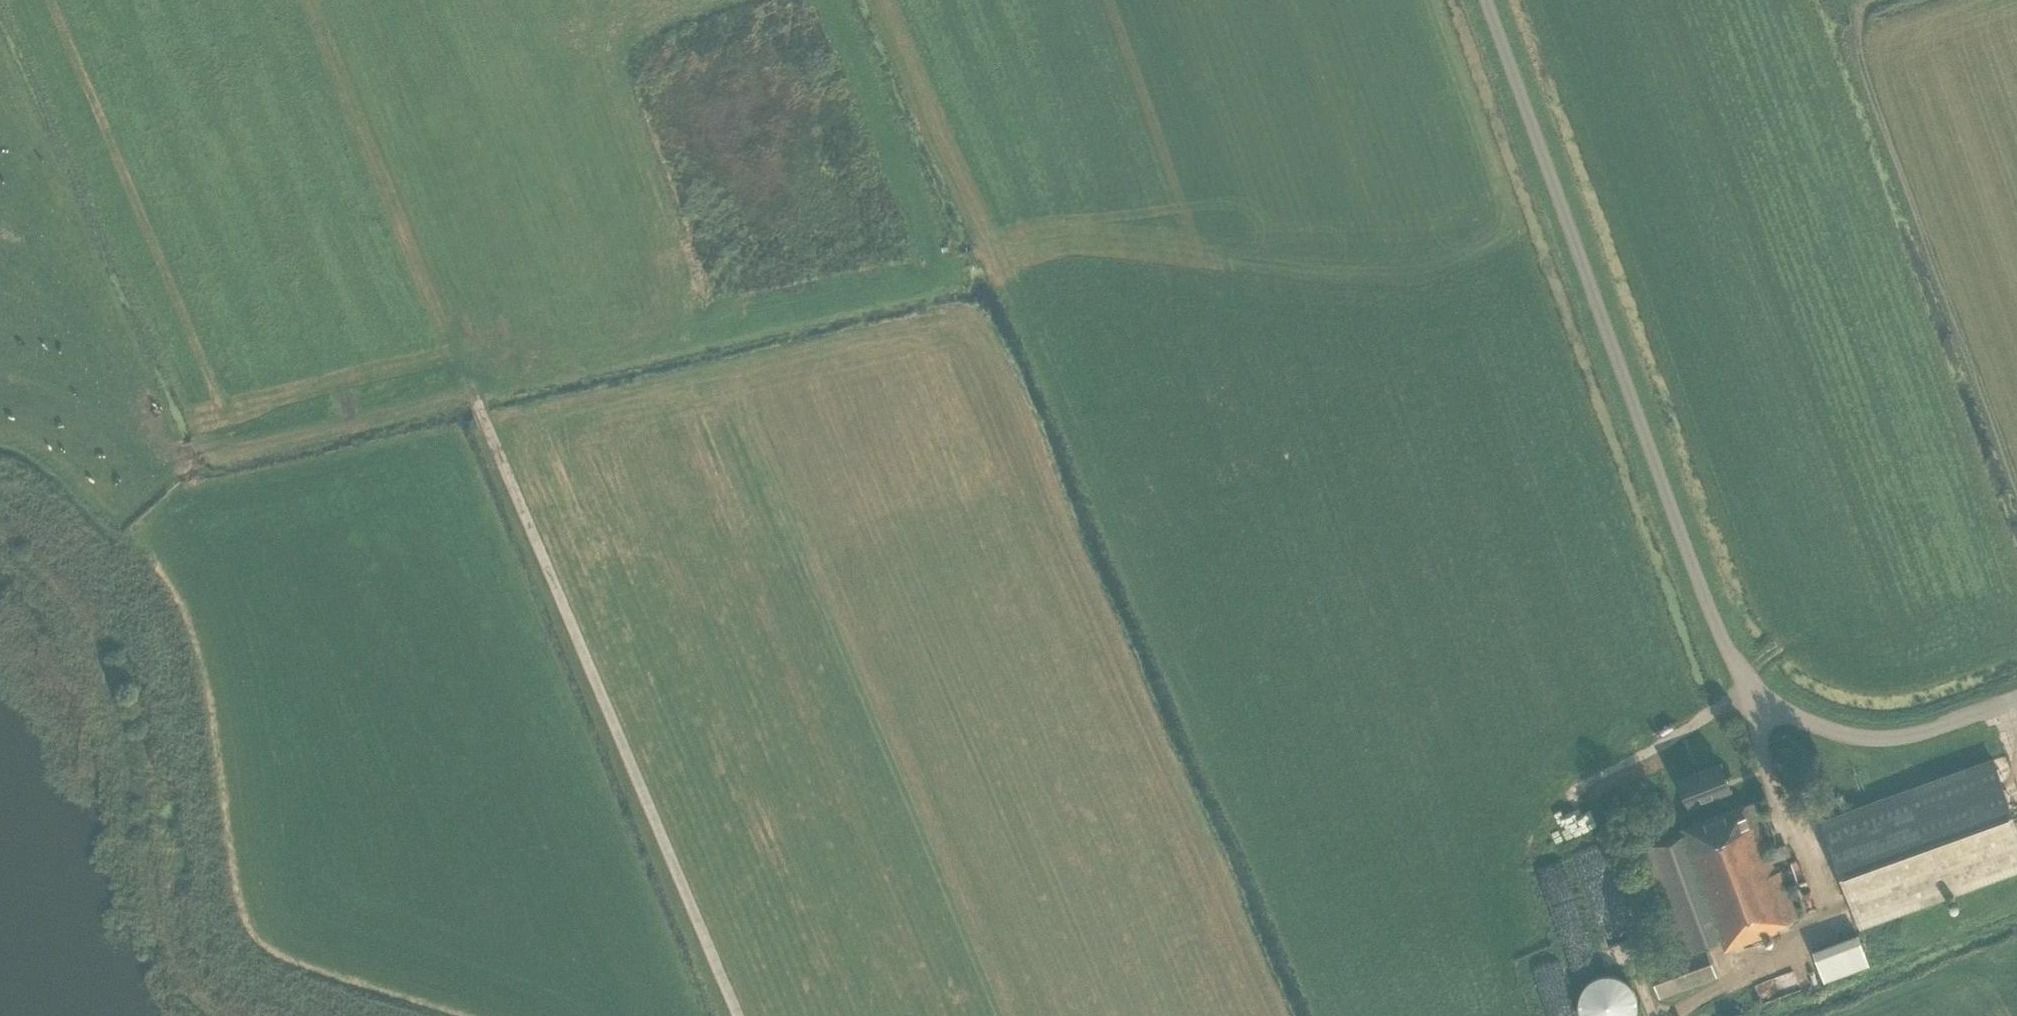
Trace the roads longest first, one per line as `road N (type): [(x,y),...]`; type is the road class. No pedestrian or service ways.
road 1 (unclassified): [(2016,701),(1895,736),(1845,733),(1803,719),(1748,682),(1711,611),(1486,0)]

